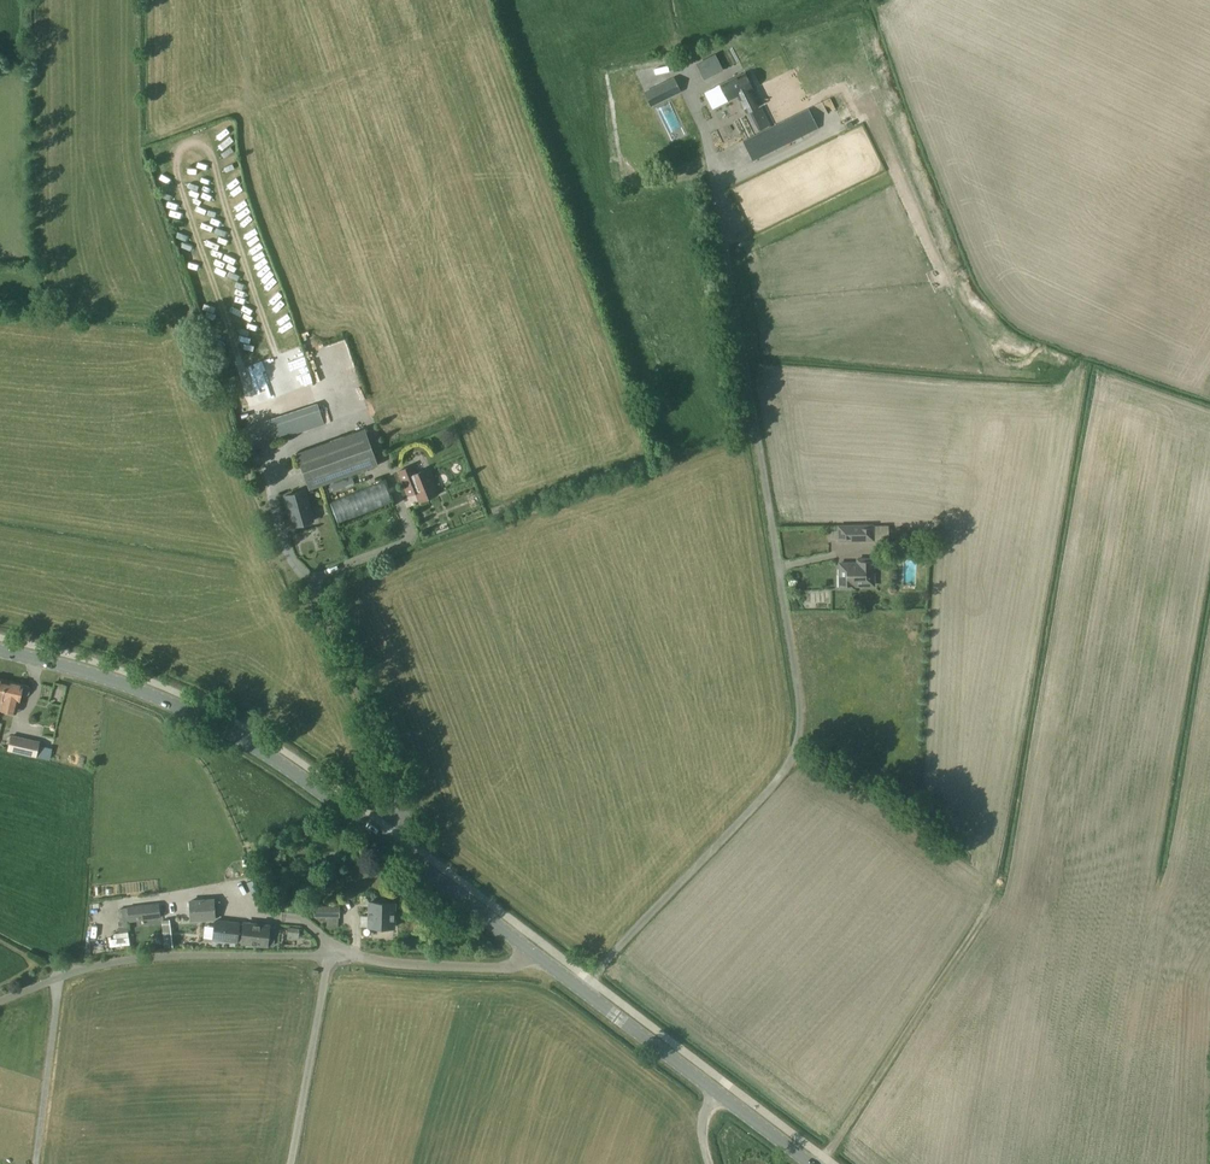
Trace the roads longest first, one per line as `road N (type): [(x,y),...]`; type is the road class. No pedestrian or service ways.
road 1 (tertiary): [(810,1163),(351,815),(190,711),(136,687),(0,650)]
road 2 (track): [(824,1158),(994,900)]
road 3 (track): [(58,978),(37,1163)]

